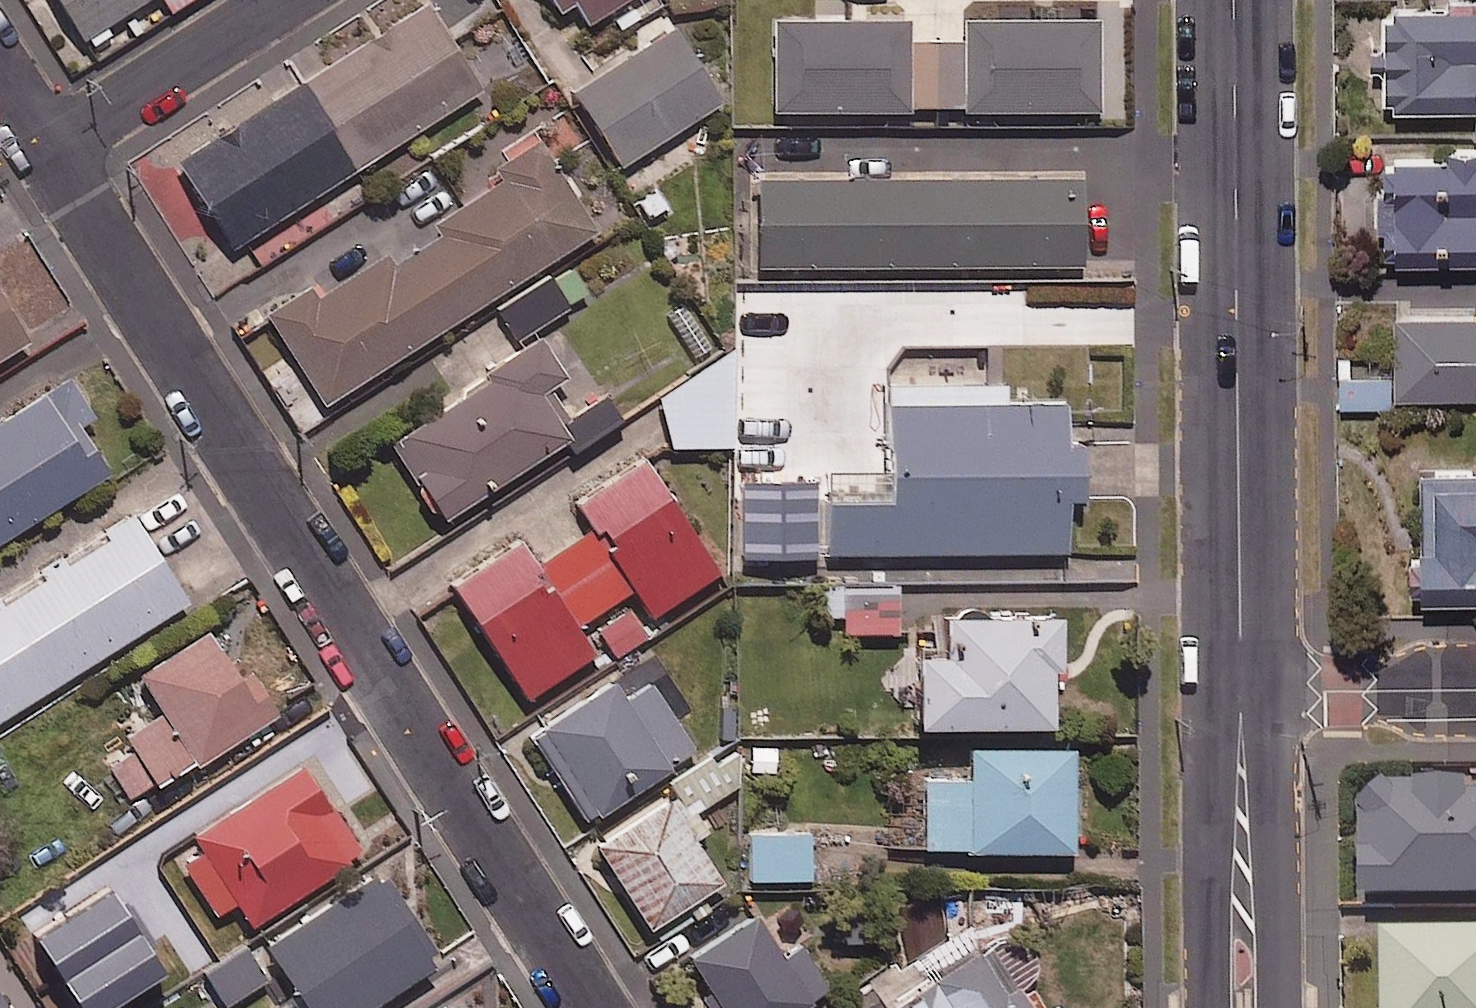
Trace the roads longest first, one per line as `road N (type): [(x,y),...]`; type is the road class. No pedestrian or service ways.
road 1 (residential): [(49,157),(592,1007)]
road 2 (tertiary): [(1241,694),(1237,0)]
road 3 (tertiary): [(1243,1007),(1241,694)]
road 4 (residential): [(49,157),(305,0)]
road 5 (residential): [(1475,690),(1241,694)]

